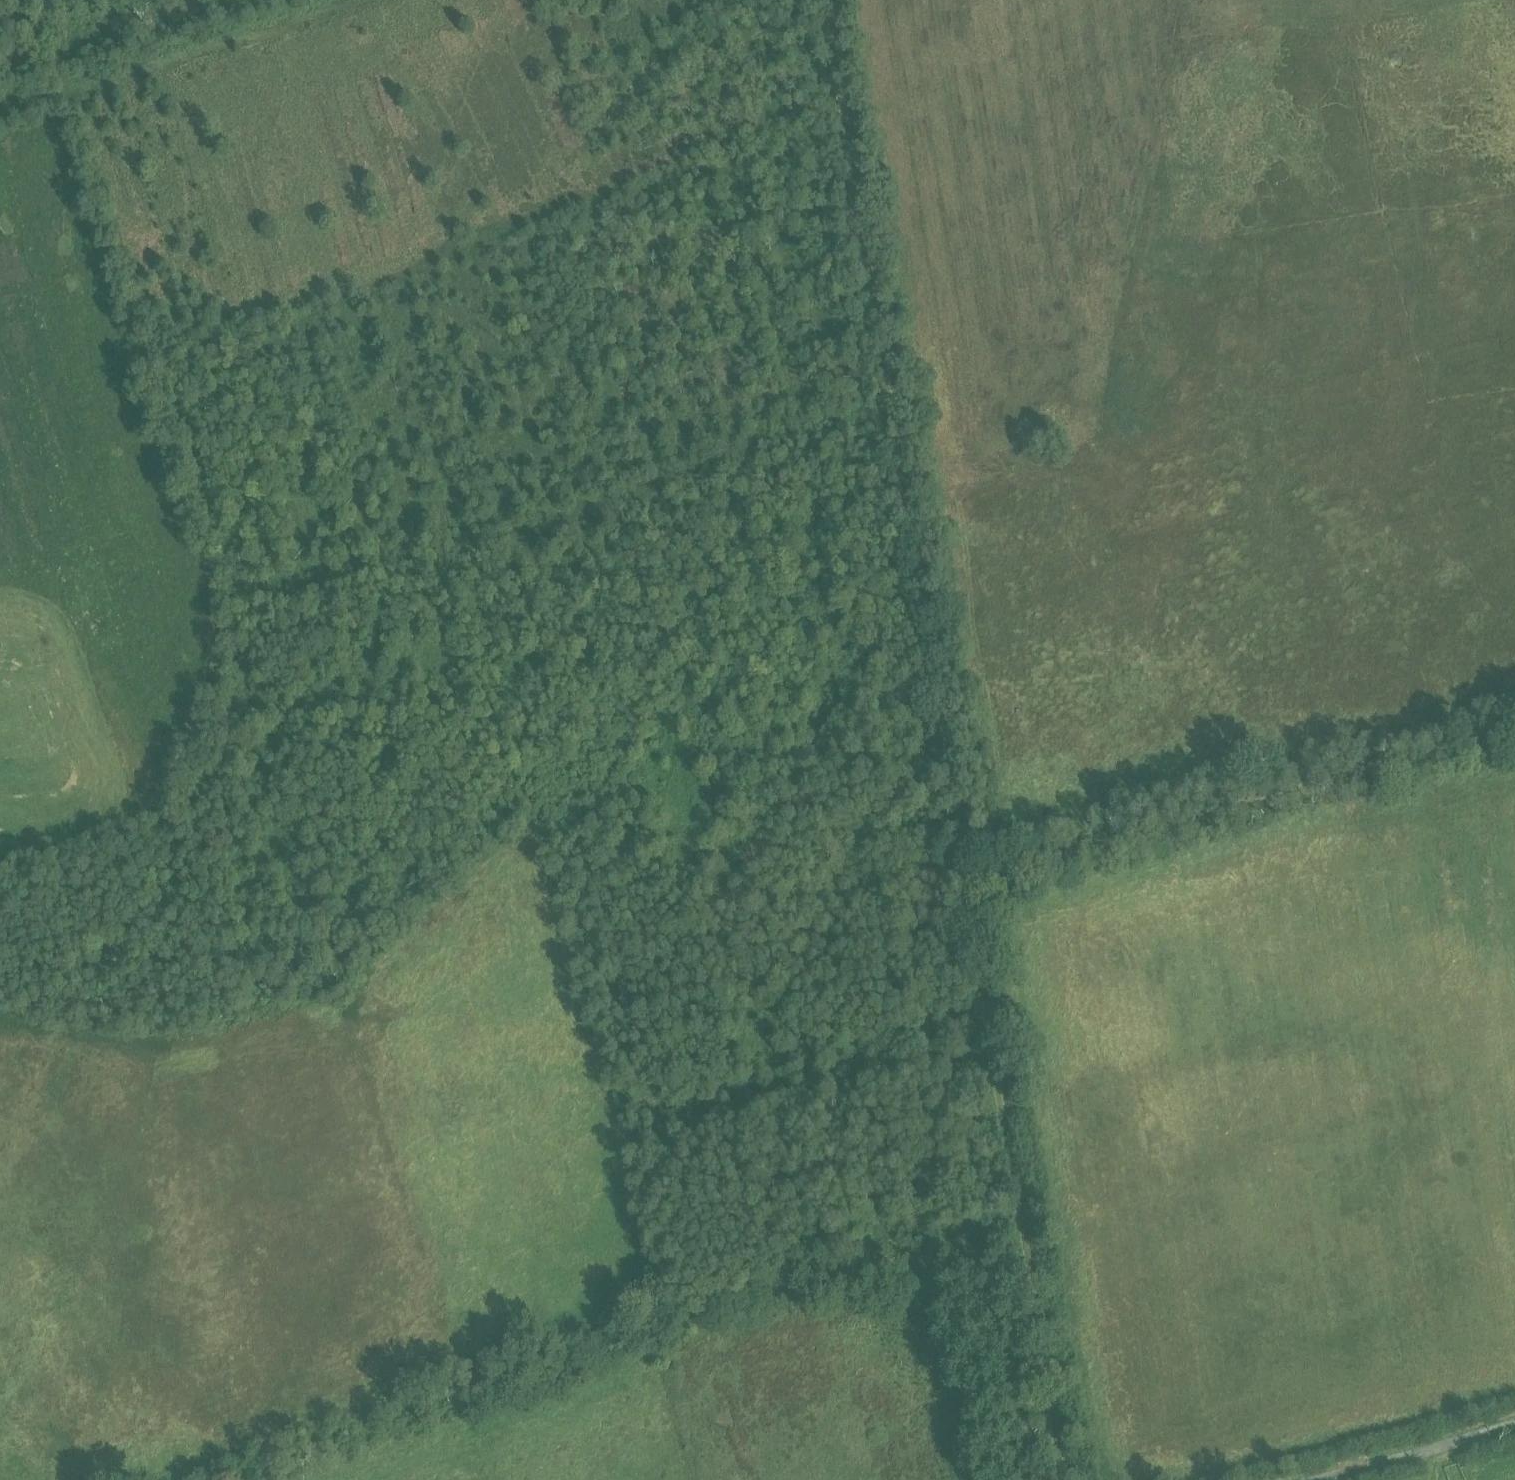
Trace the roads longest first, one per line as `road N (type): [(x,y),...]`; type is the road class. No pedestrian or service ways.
road 1 (track): [(1329,1479),(1514,1429)]

